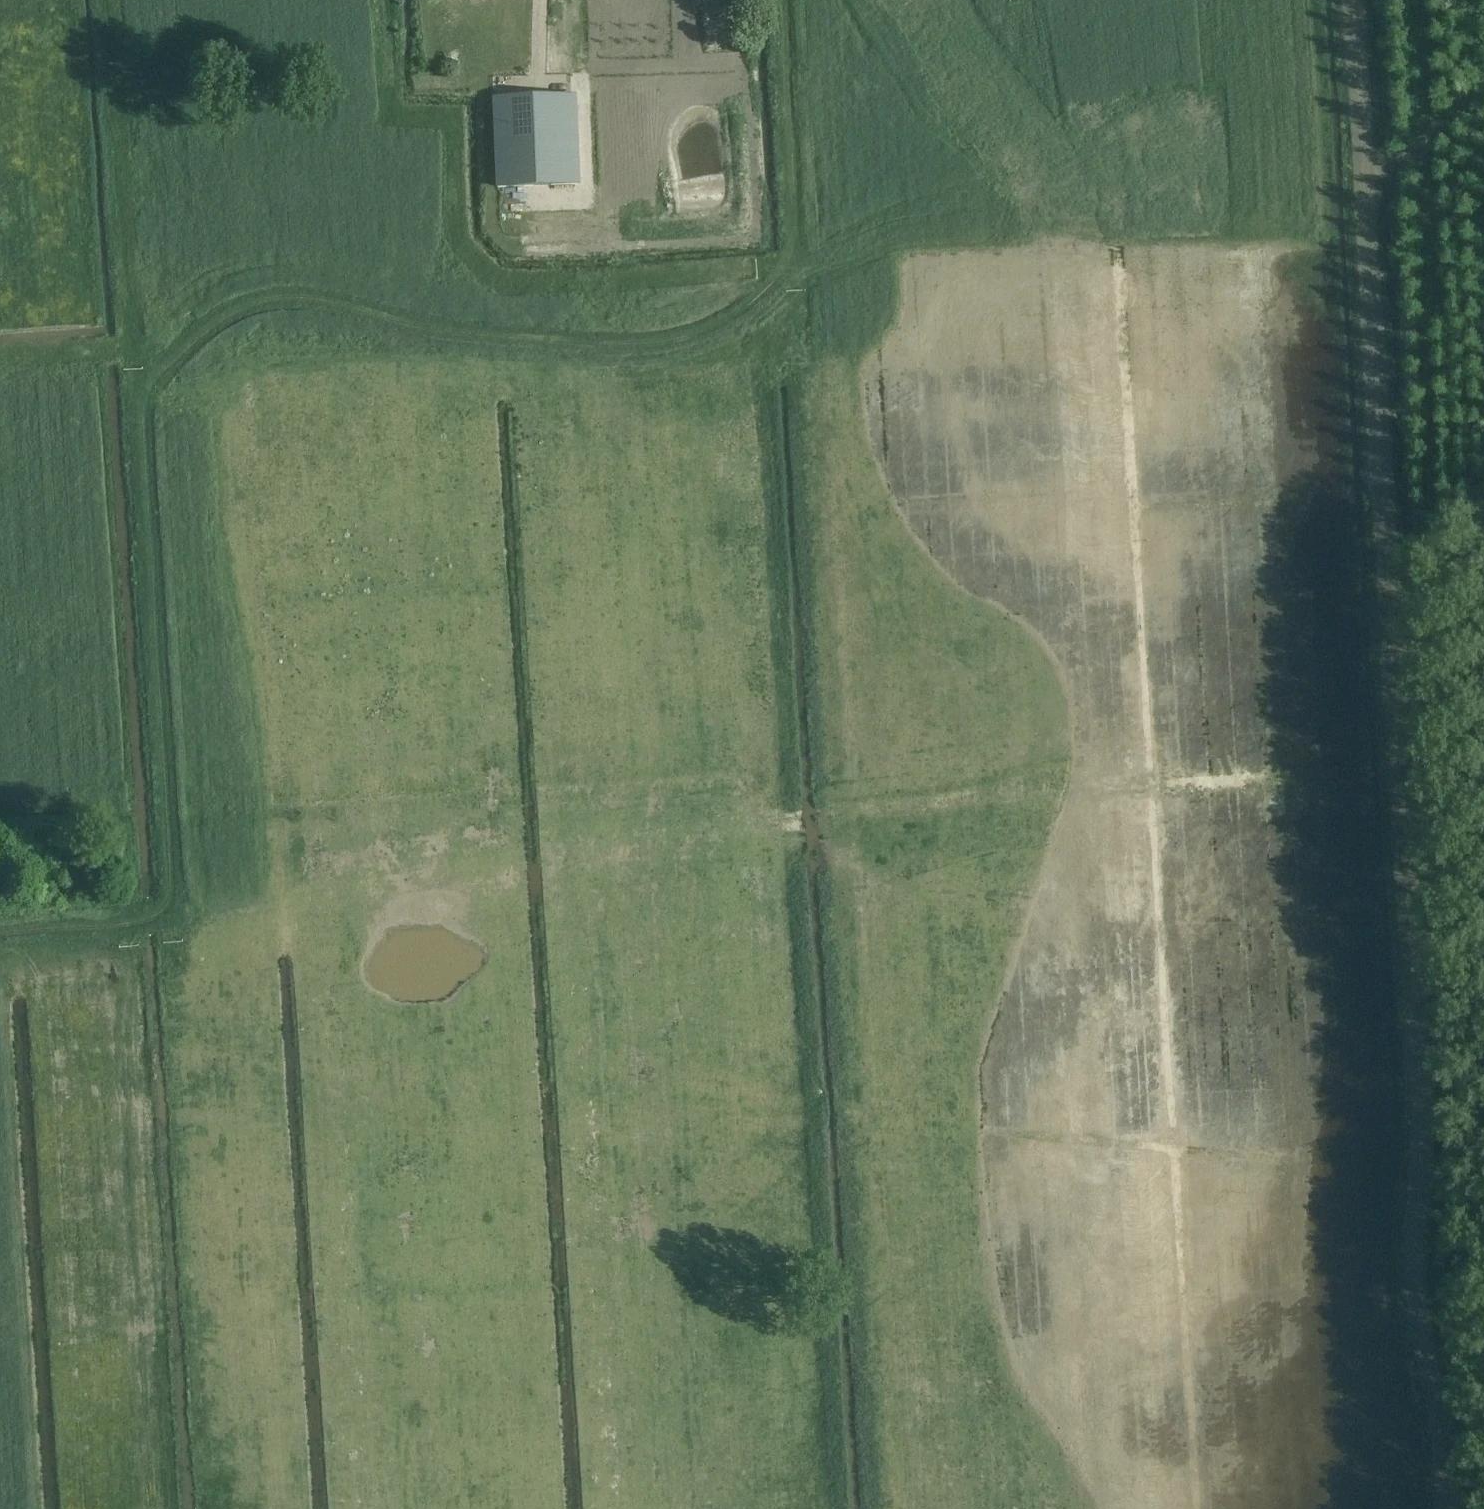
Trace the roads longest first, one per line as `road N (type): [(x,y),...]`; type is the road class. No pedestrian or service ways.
road 1 (track): [(1449,1508),(1363,0)]

